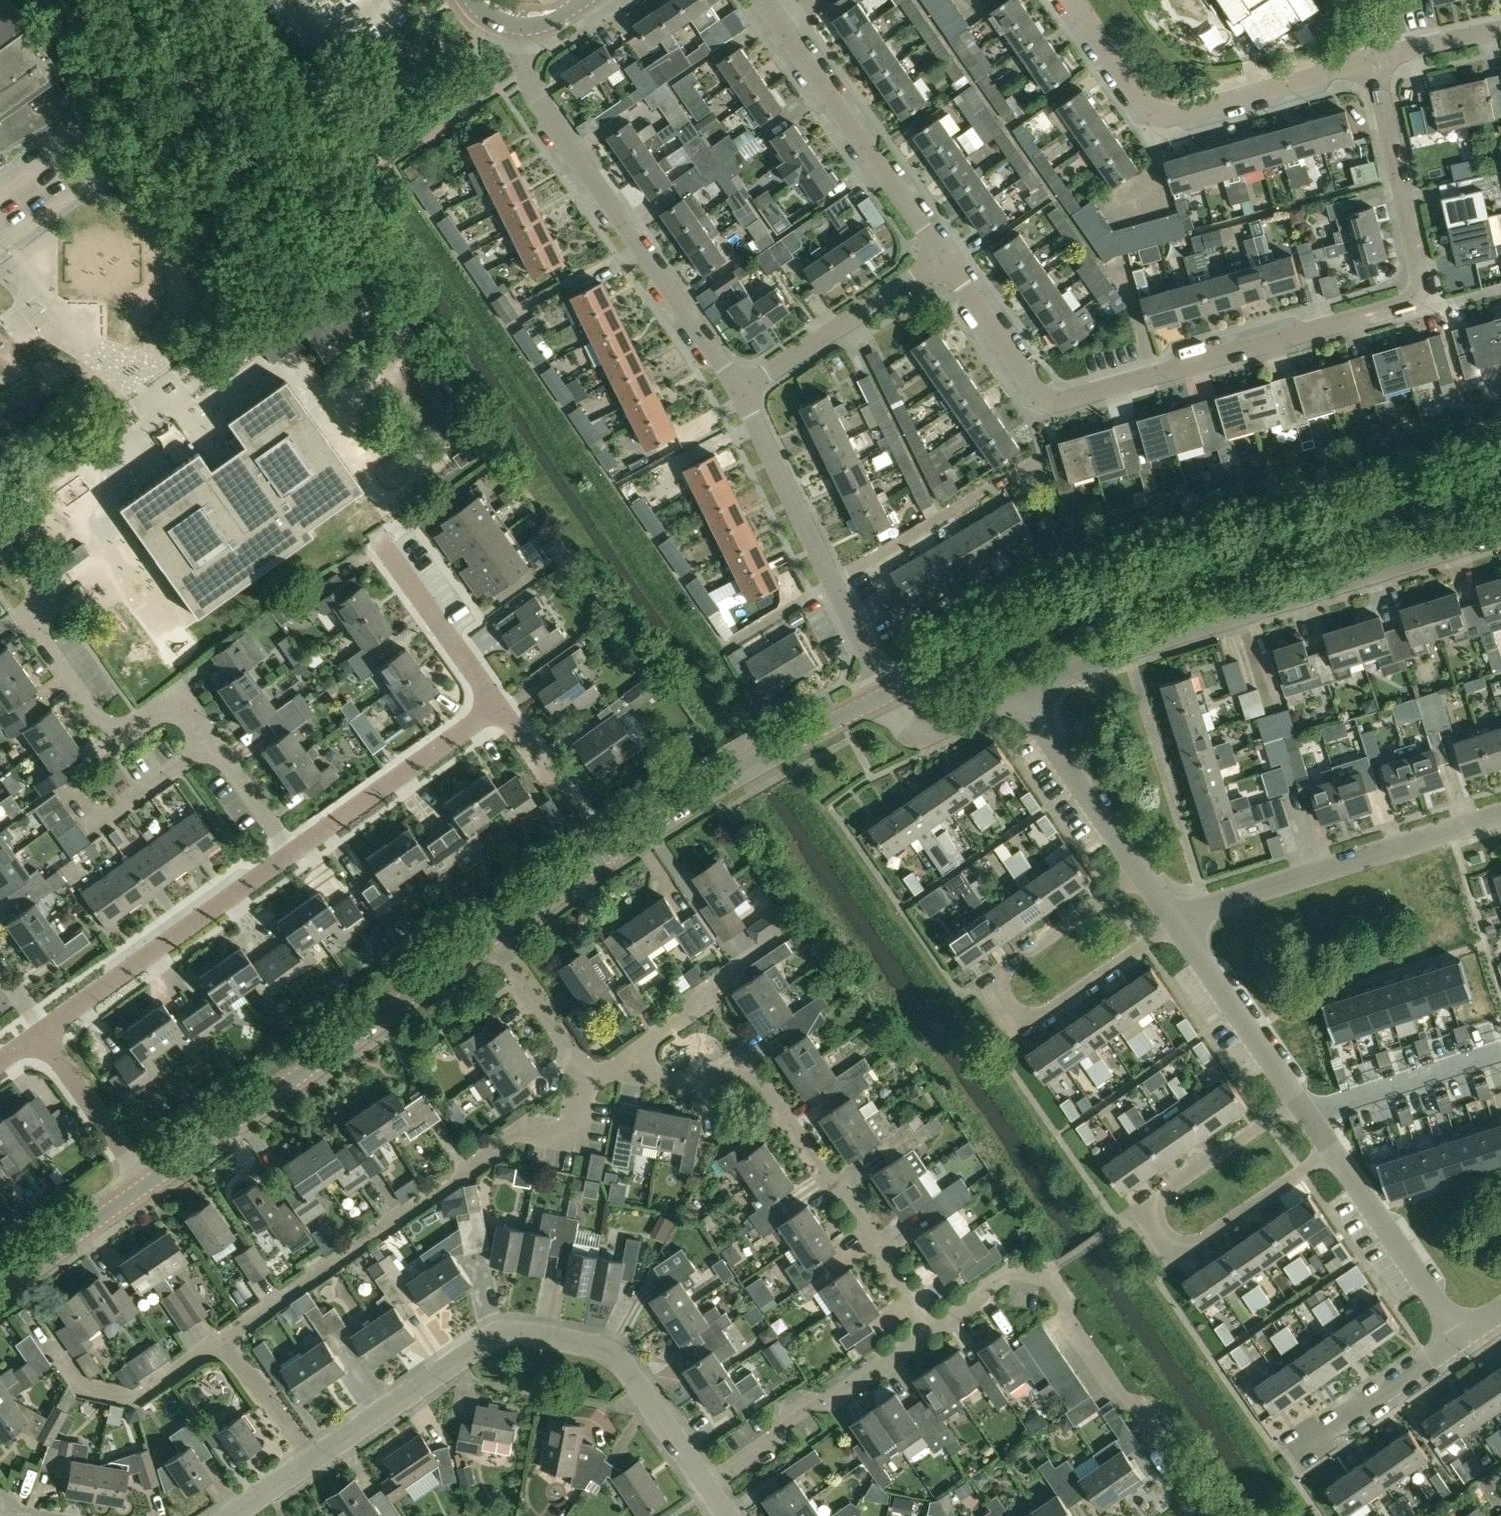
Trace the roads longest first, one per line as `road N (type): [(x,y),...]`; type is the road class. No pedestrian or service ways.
road 1 (residential): [(943,256),(1037,390),(1055,402),(1405,305),(1421,273),(1374,60)]
road 2 (tertiary): [(886,695),(1111,598),(1500,475)]
road 3 (residential): [(708,1488),(616,1356),(521,1334),(488,1340),(312,1461)]
road 4 (residential): [(1024,692),(1152,643),(1500,533)]
road 5 (residential): [(295,854),(186,709),(162,707),(124,729),(100,722),(40,639),(37,586),(0,533)]
road 6 (residential): [(221,1340),(522,1127),(572,1136),(583,1070)]
road 7 (tertiary): [(491,938),(708,790),(886,695)]
road 8 (residential): [(931,1332),(882,1242),(751,1067),(731,1065),(700,1086),(635,1072)]
road 9 (residential): [(741,390),(532,91),(520,27)]
road 10 (residential): [(1189,1515),(1193,1485),(1066,1318),(1068,1304),(1047,1274),(1015,1271),(931,1332)]
road 11 (tertiary): [(150,1182),(491,938)]
road 12 (residential): [(1334,1151),(1199,1240),(1181,1242),(1163,1231),(1157,1209),(1165,1192),(1297,1098)]
road 13 (residential): [(1175,923),(1046,1012),(1028,1014),(1008,1002),(1003,979),(1012,962),(1140,873)]
road 14 (residential): [(397,312),(187,0)]
road 15 (residential): [(1074,0),(1140,99),(1168,113),(1374,60)]
road 16 (residential): [(1500,817),(1207,906),(1175,923)]
road 17 (residential): [(886,695),(741,390)]
road 18 (residential): [(763,0),(943,256)]
road 19 (residential): [(48,1034),(295,854)]
road 20 (residential): [(931,1332),(831,1401),(814,1399),(782,1421),(778,1438),(708,1488)]
road 21 (residential): [(0,196),(66,141),(96,153),(93,182),(0,245)]
road 22 (residential): [(295,854),(500,708)]
road 23 (residential): [(741,390),(943,256)]
road 24 (residential): [(1461,1337),(1334,1151)]
road 25 (residential): [(635,1072),(638,1047),(690,1013),(706,986),(791,927)]
road 26 (residential): [(1140,873),(1024,692)]
road 27 (residential): [(1297,1098),(1175,923)]
road 28 (residential): [(54,1345),(83,1387),(134,1397),(221,1340)]
road 29 (residential): [(500,708),(382,544)]
road 30 (residential): [(1295,1452),(1461,1337)]
road 31 (tertiary): [(0,1288),(150,1182)]
road 32 (residential): [(150,1182),(65,1064),(42,1051)]
road 33 (residential): [(886,695),(903,725),(926,735),(1024,692)]
road 34 (residential): [(583,1070),(491,938)]
road 35 (residential): [(312,1461),(221,1340)]
road 36 (residential): [(1374,60),(1500,30)]

